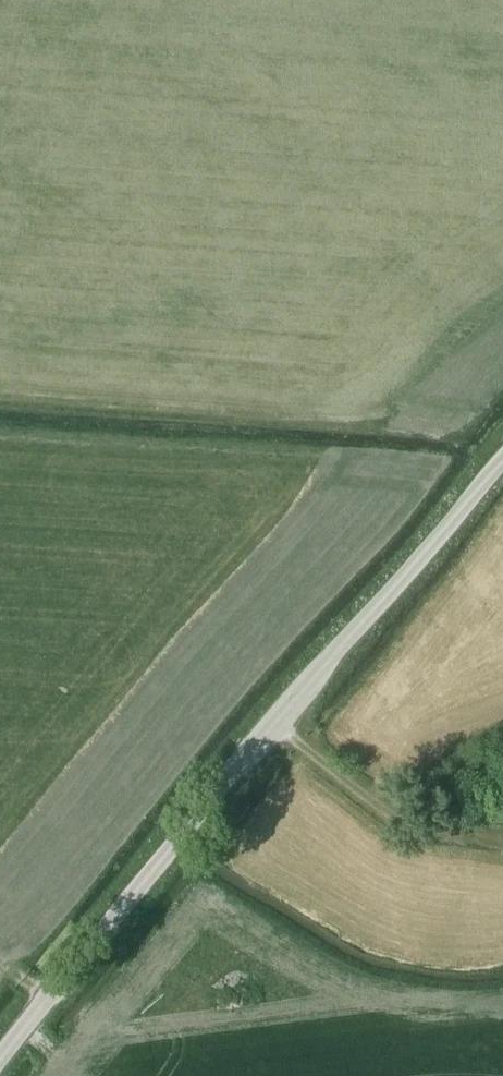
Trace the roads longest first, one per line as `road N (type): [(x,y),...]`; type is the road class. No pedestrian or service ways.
road 1 (tertiary): [(0,1058),(228,777),(502,460)]

